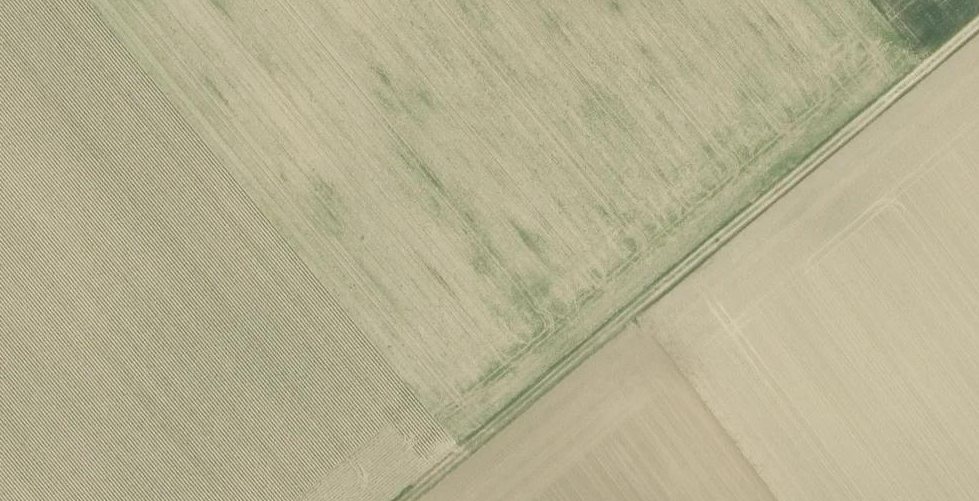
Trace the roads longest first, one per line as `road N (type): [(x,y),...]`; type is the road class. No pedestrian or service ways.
road 1 (track): [(401,500),(978,23)]

